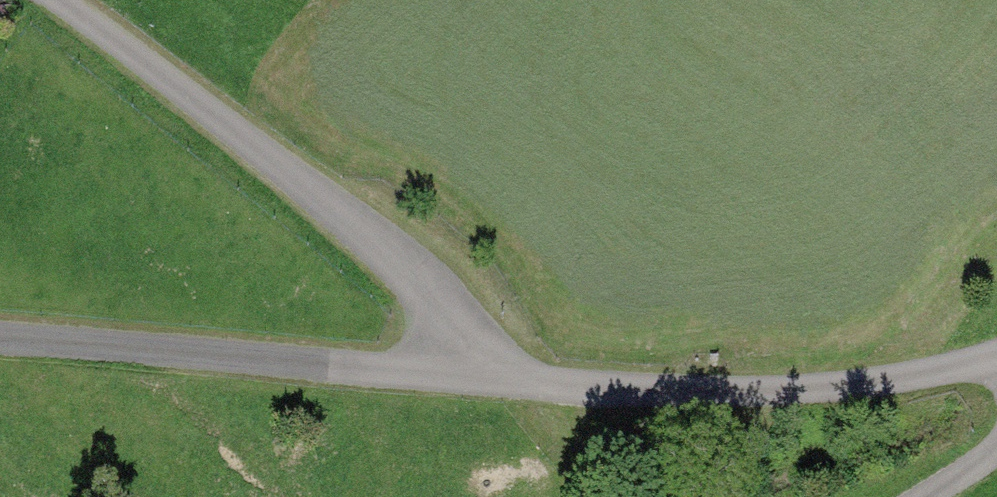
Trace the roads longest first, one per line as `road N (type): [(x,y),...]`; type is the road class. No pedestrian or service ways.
road 1 (residential): [(996,359),(826,390),(714,389),(0,337)]
road 2 (track): [(467,375),(466,350),(404,259),(67,0)]

